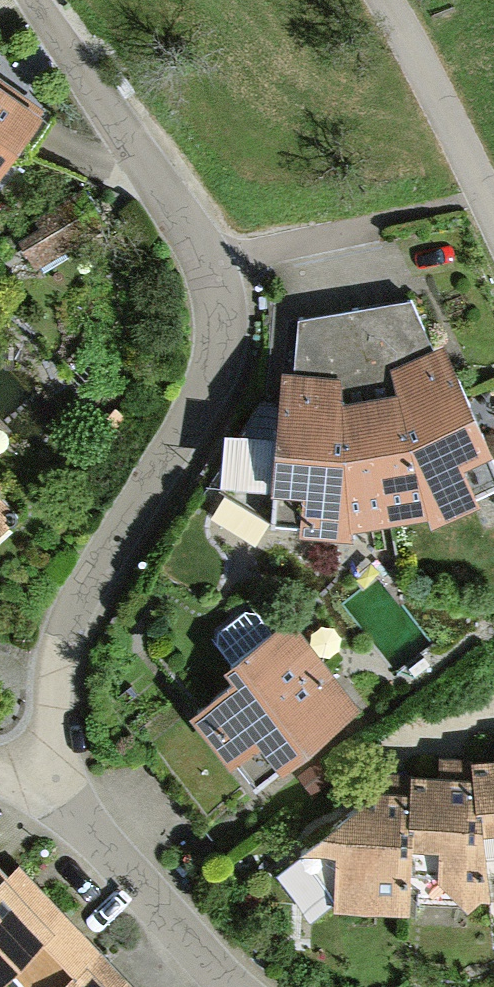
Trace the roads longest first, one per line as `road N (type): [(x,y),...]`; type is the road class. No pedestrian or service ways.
road 1 (residential): [(41,788),(50,662),(181,450),(217,368),(217,313),(210,269),(187,225),(36,0)]
road 2 (residential): [(229,986),(41,788)]
road 3 (residential): [(493,213),(386,0)]

